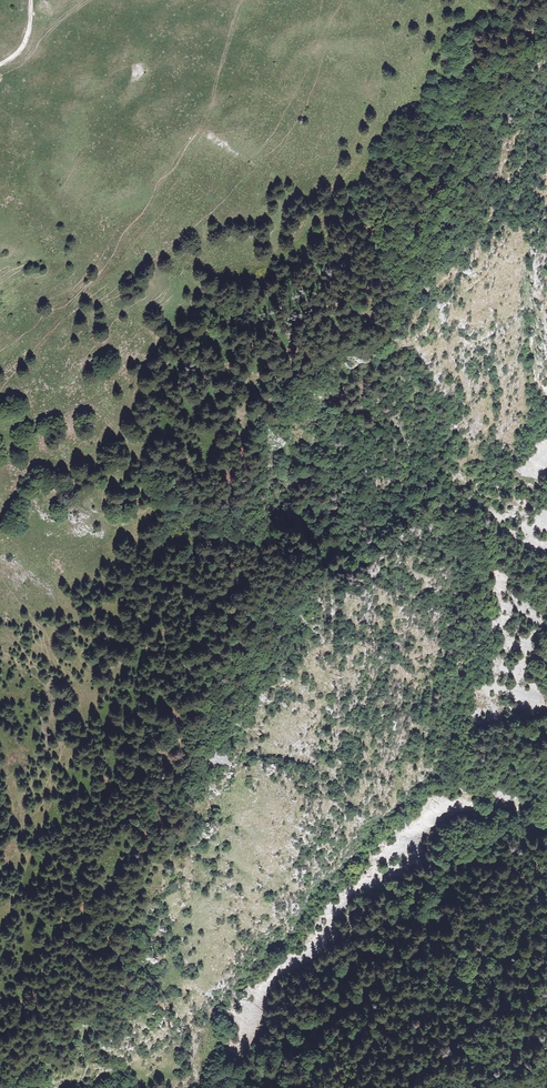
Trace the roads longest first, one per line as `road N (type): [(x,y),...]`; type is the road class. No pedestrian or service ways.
road 1 (track): [(0,426),(81,407),(118,387),(140,372),(202,283),(218,271),(251,266)]

